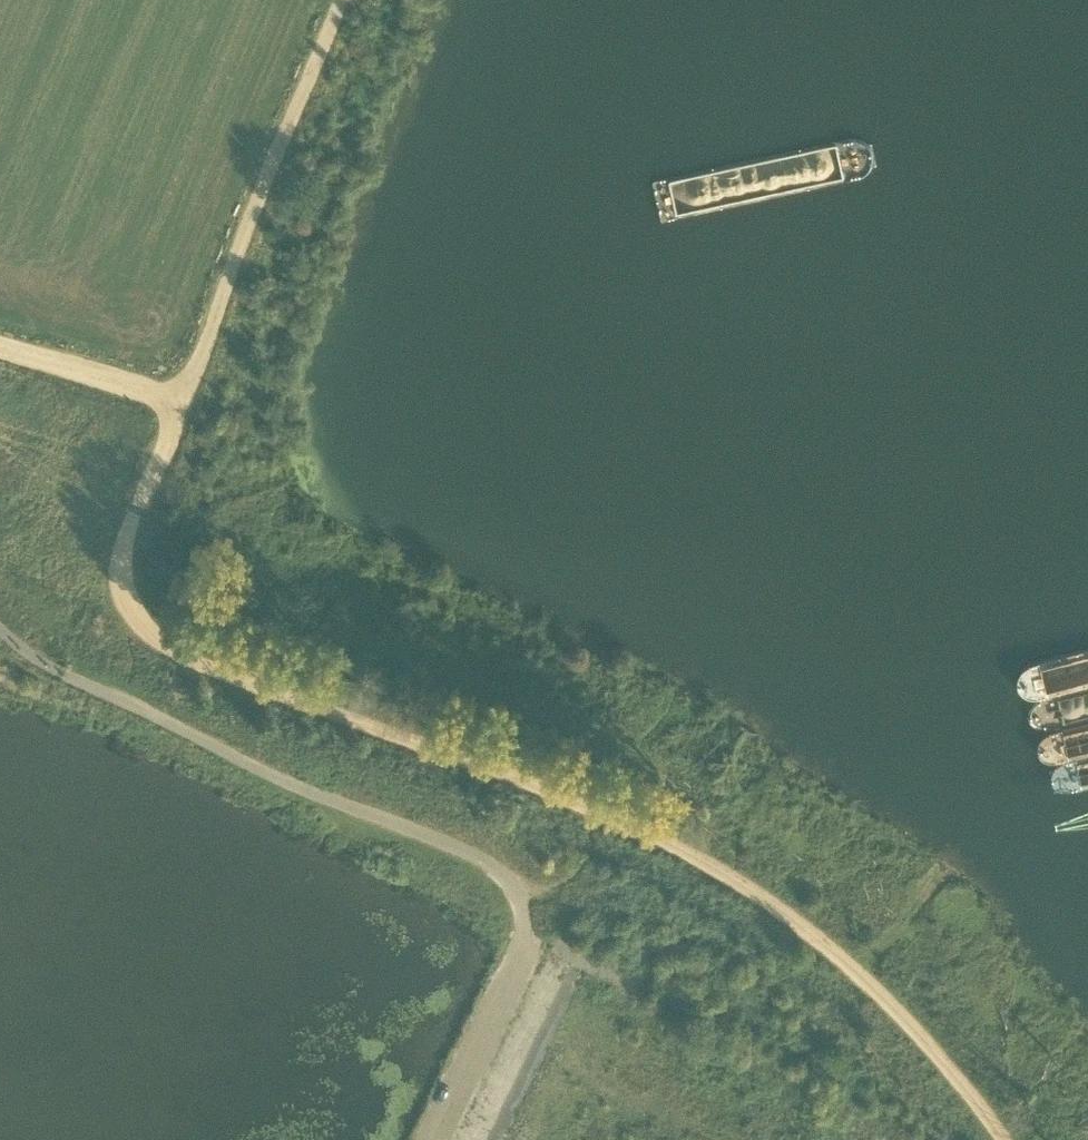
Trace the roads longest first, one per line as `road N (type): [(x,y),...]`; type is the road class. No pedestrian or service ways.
road 1 (track): [(180,405),(126,555),(133,609),(182,656),(584,807),(786,919),(882,1005),(997,1139)]
road 2 (unclassified): [(455,1139),(529,974),(513,895),(488,870),(66,672),(0,628)]
road 3 (track): [(180,405),(342,0)]
road 4 (track): [(0,348),(180,405)]

